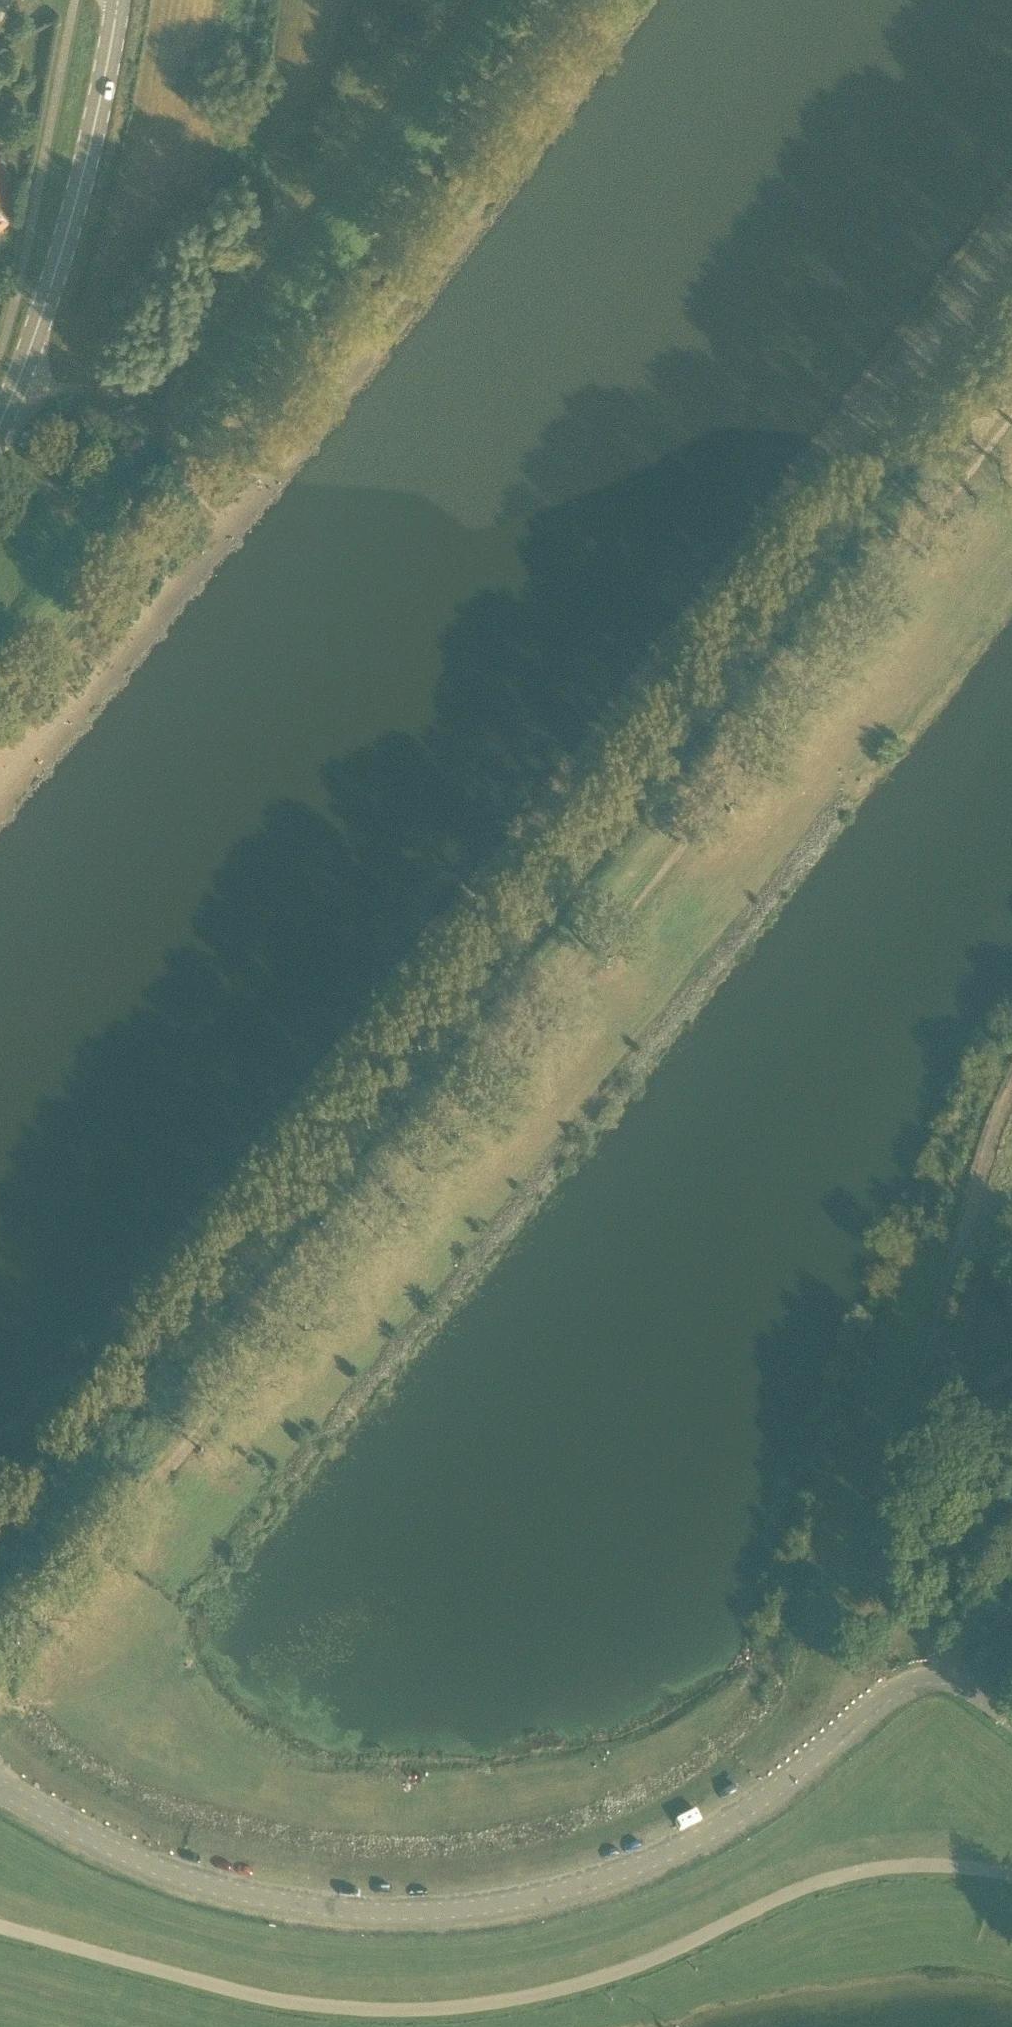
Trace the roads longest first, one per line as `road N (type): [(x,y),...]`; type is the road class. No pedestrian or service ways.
road 1 (unclassified): [(0,1662),(771,739),(1011,419)]
road 2 (unclassified): [(0,1786),(114,1851),(276,1903),(388,1914),(519,1905),(637,1870),(751,1811),(907,1686),(964,1682),(1011,1716)]
road 3 (track): [(0,370),(56,390),(124,389),(165,366),(441,0)]
road 4 (secondary): [(0,425),(57,266),(118,0)]

